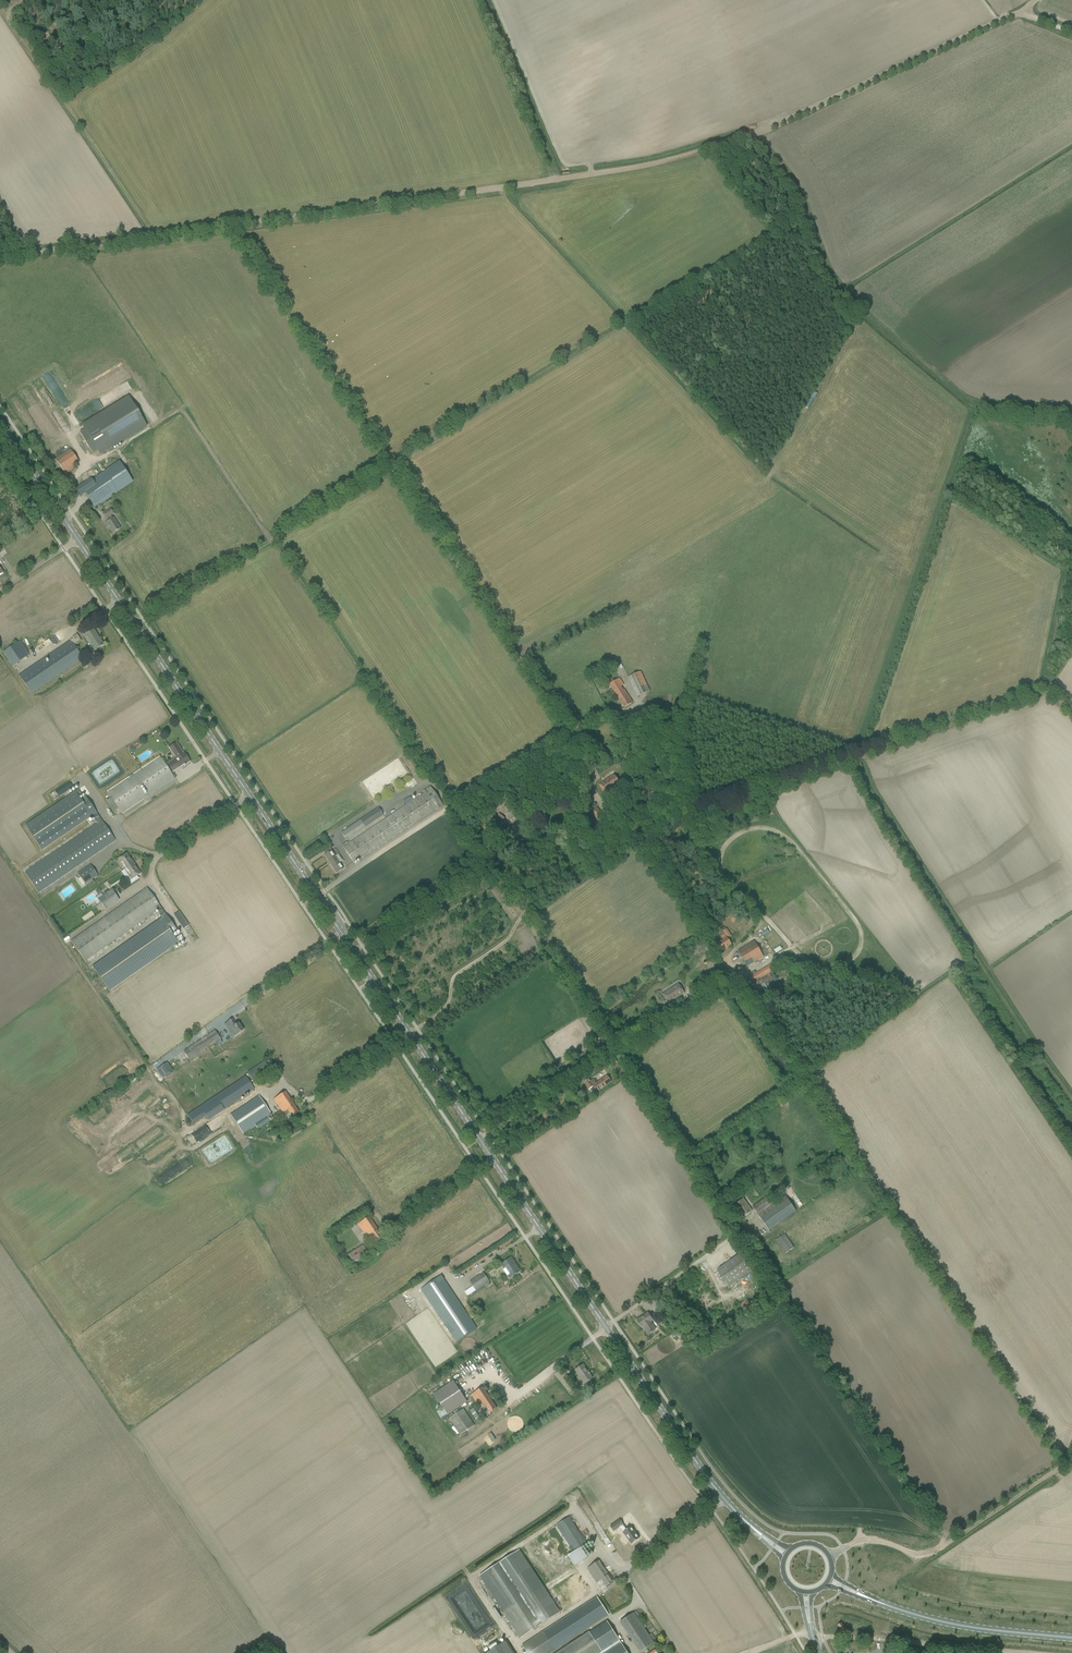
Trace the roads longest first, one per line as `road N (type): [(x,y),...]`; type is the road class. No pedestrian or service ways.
road 1 (secondary): [(756,1531),(661,1411),(78,540)]
road 2 (track): [(480,1139),(733,973),(613,801),(588,805),(558,836),(557,875),(537,892),(510,936),(455,976),(447,1005),(409,1035)]
road 3 (track): [(754,134),(631,168),(0,259)]
road 4 (track): [(1071,1103),(875,807),(854,758),(1041,693),(1071,556)]
road 5 (track): [(1071,414),(970,400),(910,351),(830,273),(802,197),(754,134)]
road 6 (track): [(601,801),(587,757),(395,473)]
road 7 (track): [(302,905),(599,716)]
road 8 (track): [(1034,0),(754,134)]
road 9 (track): [(1071,1458),(931,1553),(867,1539),(842,1549)]
road 10 (track): [(854,758),(689,815),(643,841)]
road 11 (track): [(1021,1652),(796,1636)]
road 12 (track): [(932,1552),(934,1563),(907,1587),(958,1601),(1071,1612)]
road 13 (secondary): [(1071,1638),(964,1626),(882,1603)]
road 14 (track): [(739,1232),(589,1340)]
road 15 (secondary): [(78,540),(0,424)]
road 16 (track): [(542,943),(615,1053)]

